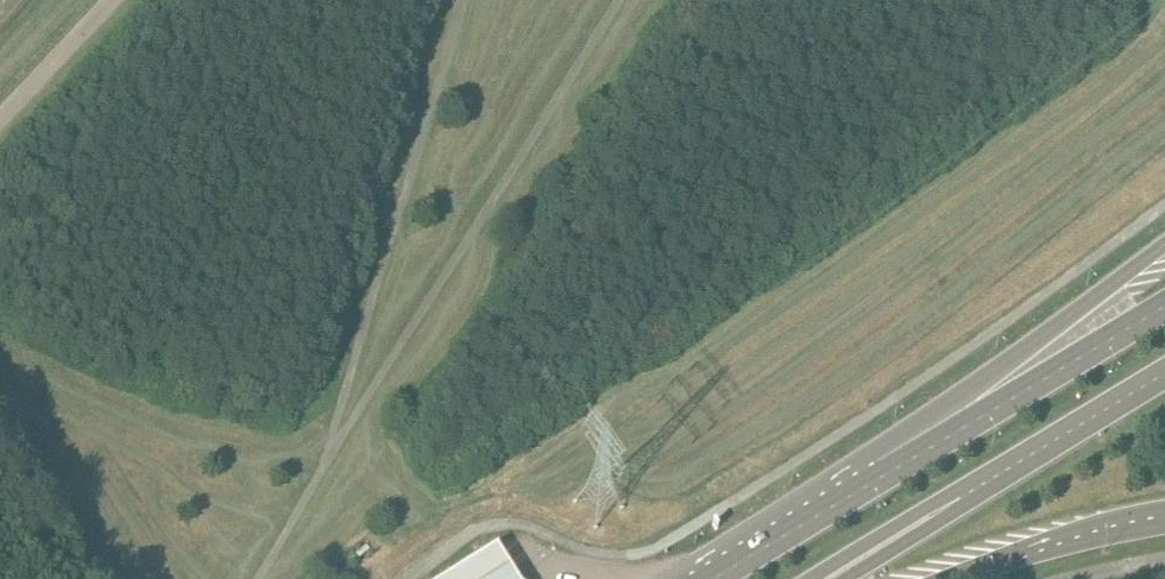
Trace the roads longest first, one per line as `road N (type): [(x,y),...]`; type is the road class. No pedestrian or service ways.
road 1 (primary): [(1164,247),(1002,369),(901,464)]
road 2 (primary): [(1164,307),(901,464)]
road 3 (primary): [(959,499),(1164,374)]
road 4 (primary): [(945,578),(1164,509)]
road 5 (primary): [(901,464),(717,578)]
road 6 (primary): [(808,578),(928,506),(959,499)]
road 7 (unclassified): [(0,118),(110,0)]
road 8 (primary): [(851,578),(939,523),(959,499)]

